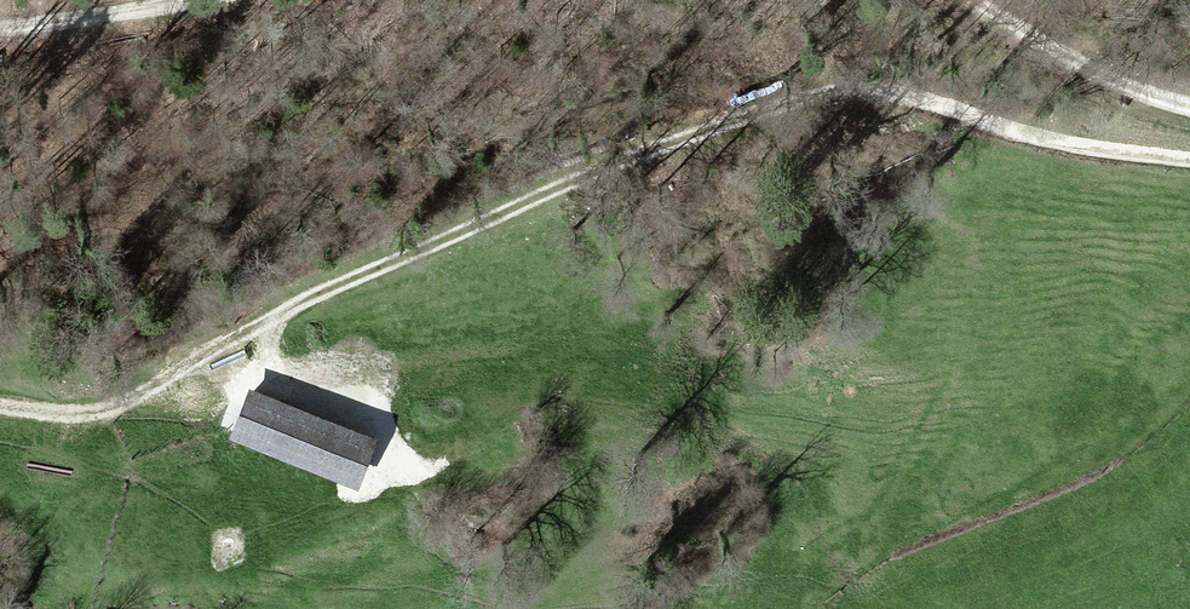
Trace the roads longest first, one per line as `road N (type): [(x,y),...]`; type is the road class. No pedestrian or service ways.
road 1 (track): [(1189,162),(1021,137),(856,98),(790,108),(569,178),(457,242),(312,304),(216,378),(95,417),(0,408)]
road 2 (track): [(965,0),(1010,34),(1134,93),(1189,110)]
road 3 (track): [(0,30),(186,0)]

